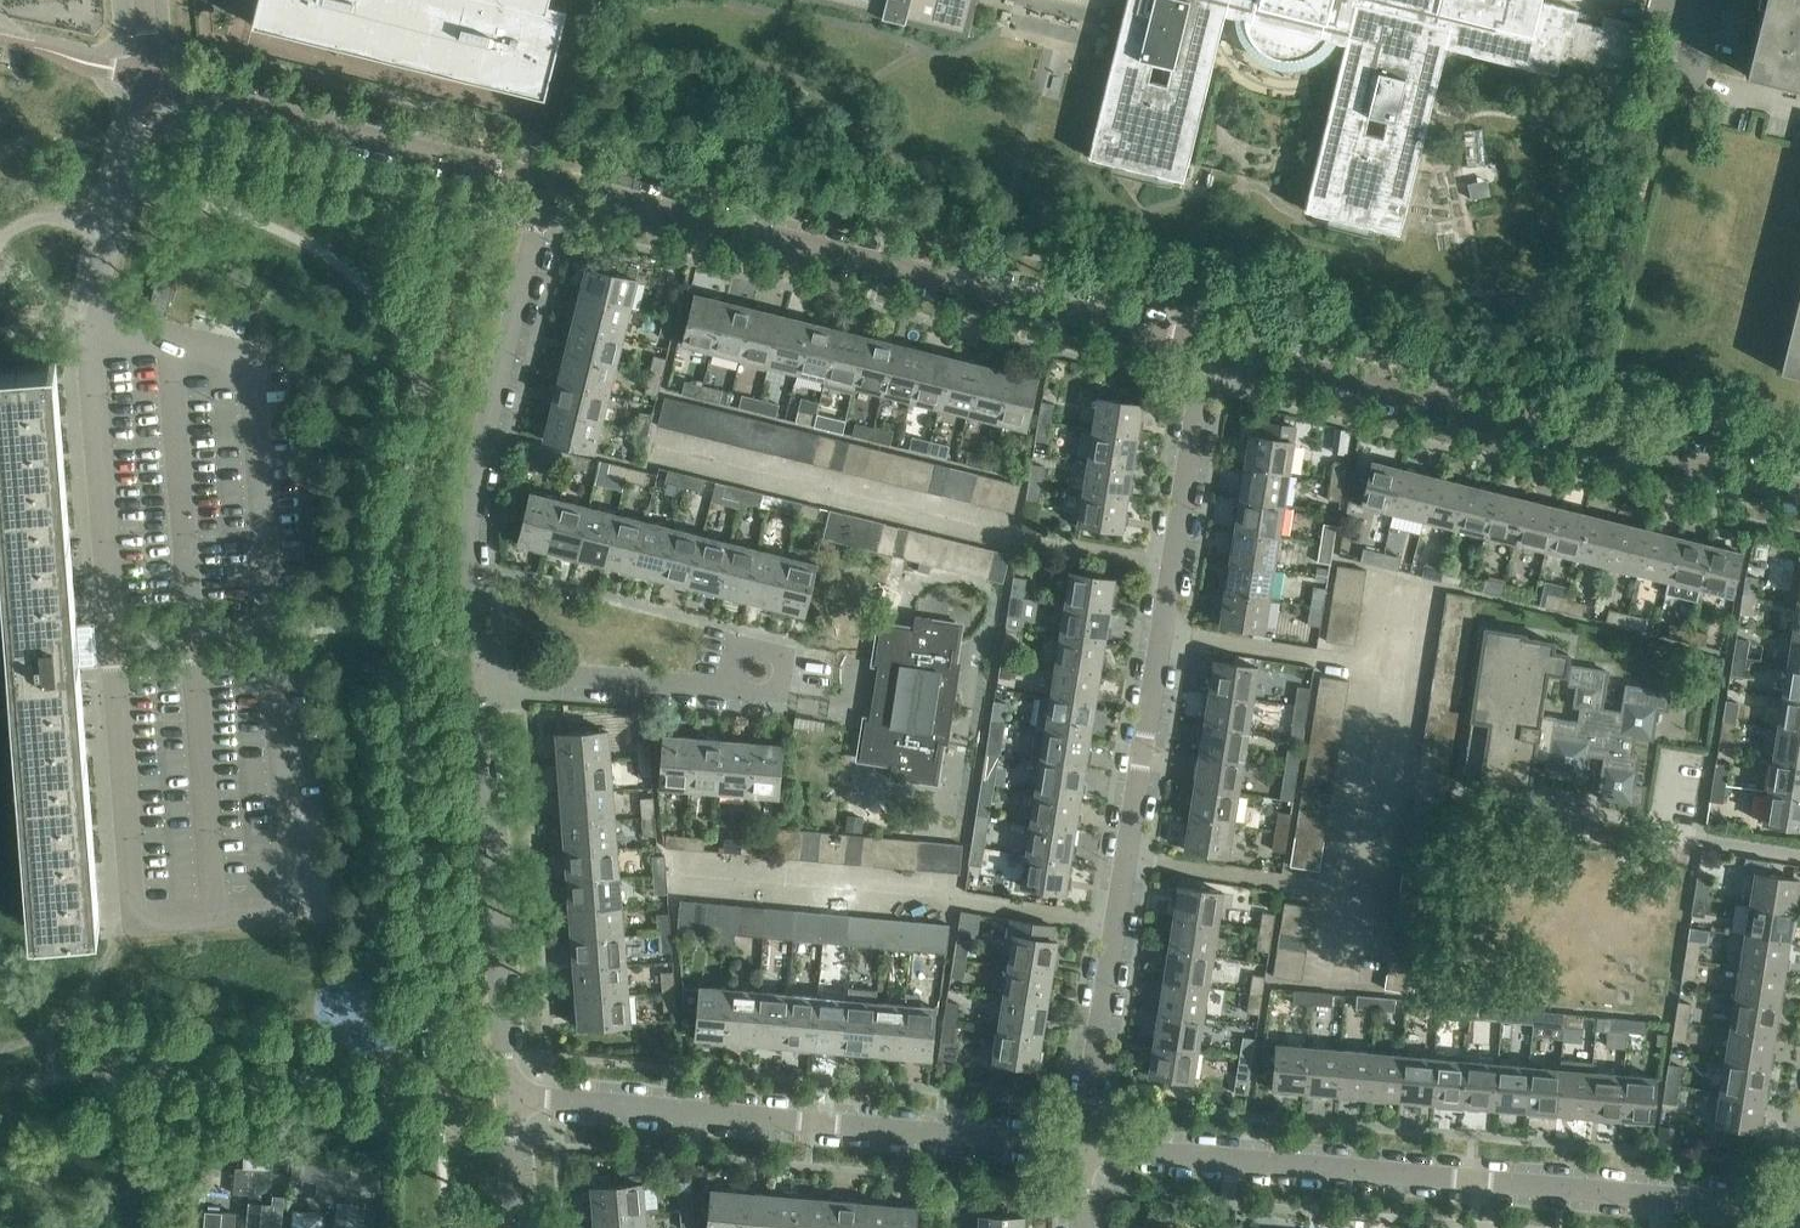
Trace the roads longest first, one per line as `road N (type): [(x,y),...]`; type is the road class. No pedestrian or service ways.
road 1 (residential): [(1084,1145),(1214,345)]
road 2 (residential): [(1799,1203),(1084,1145)]
road 3 (unclassified): [(1214,345),(549,184)]
road 4 (unclassified): [(1799,495),(1214,345)]
road 5 (residential): [(1084,1145),(518,1099)]
road 6 (residential): [(473,669),(482,523),(549,184)]
road 7 (unclassified): [(549,184),(153,80),(146,0)]
road 8 (residential): [(731,687),(733,654),(742,647),(777,648),(784,656),(777,693),(473,669)]
road 9 (residential): [(518,1099),(473,669)]
road 10 (residential): [(526,1227),(518,1099)]

